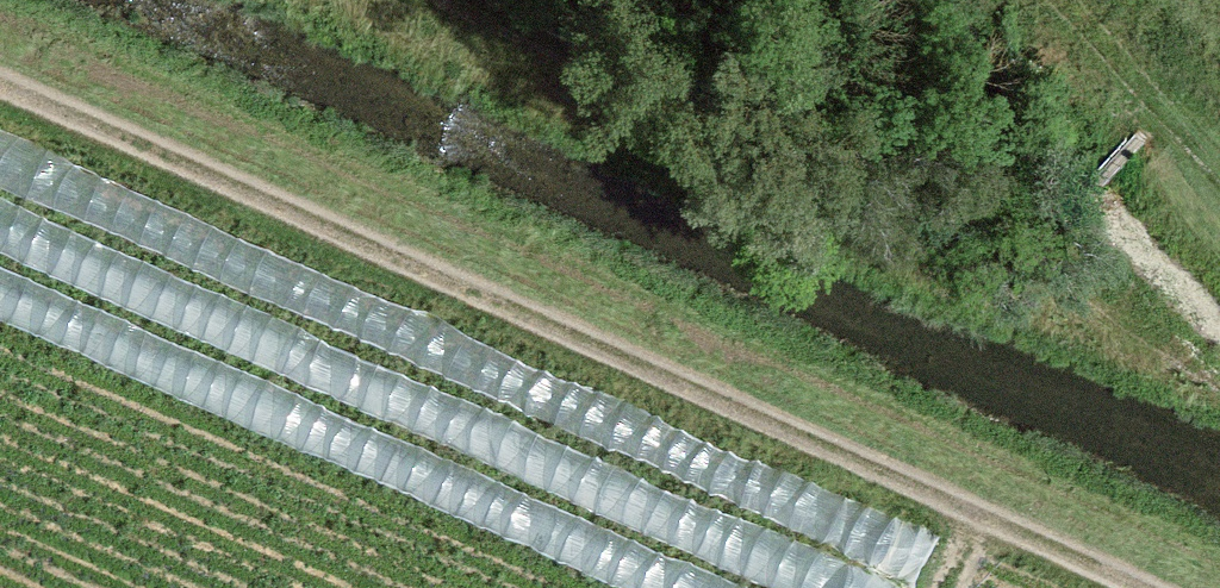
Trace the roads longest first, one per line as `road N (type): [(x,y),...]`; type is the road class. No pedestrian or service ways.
road 1 (track): [(1219,585),(0,70)]
road 2 (track): [(450,0),(1020,279),(1138,163),(1219,235)]

